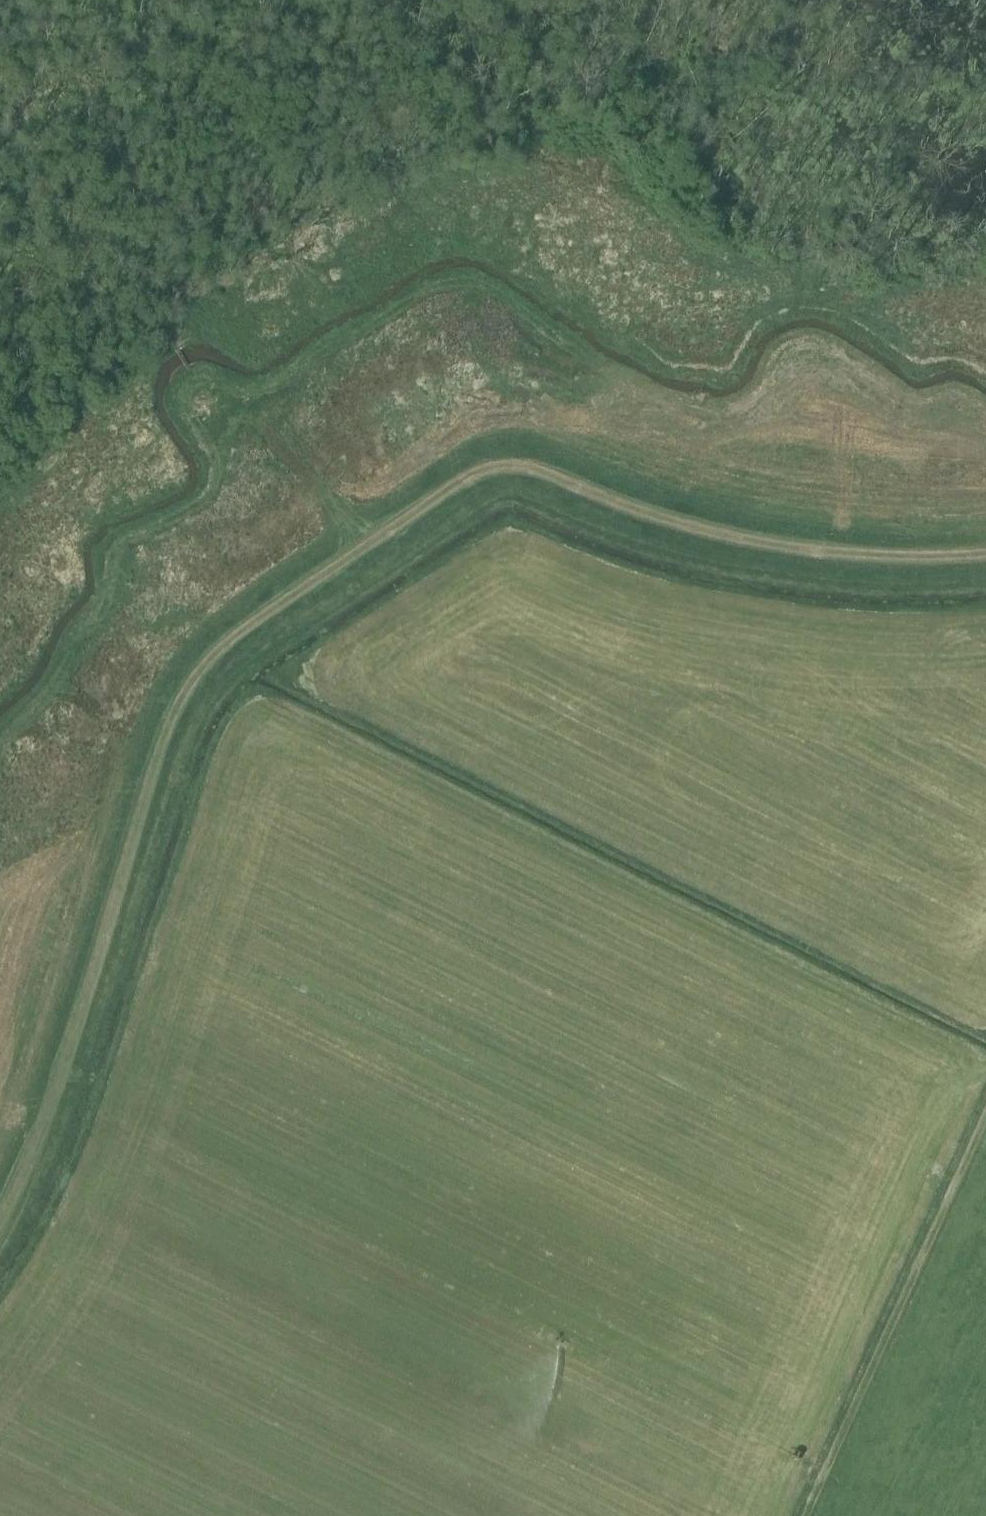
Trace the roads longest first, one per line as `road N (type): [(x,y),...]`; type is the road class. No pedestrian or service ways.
road 1 (track): [(985,552),(869,559),(692,530),(527,464),(482,467),(224,646),(179,700),(45,1126),(0,1219)]

